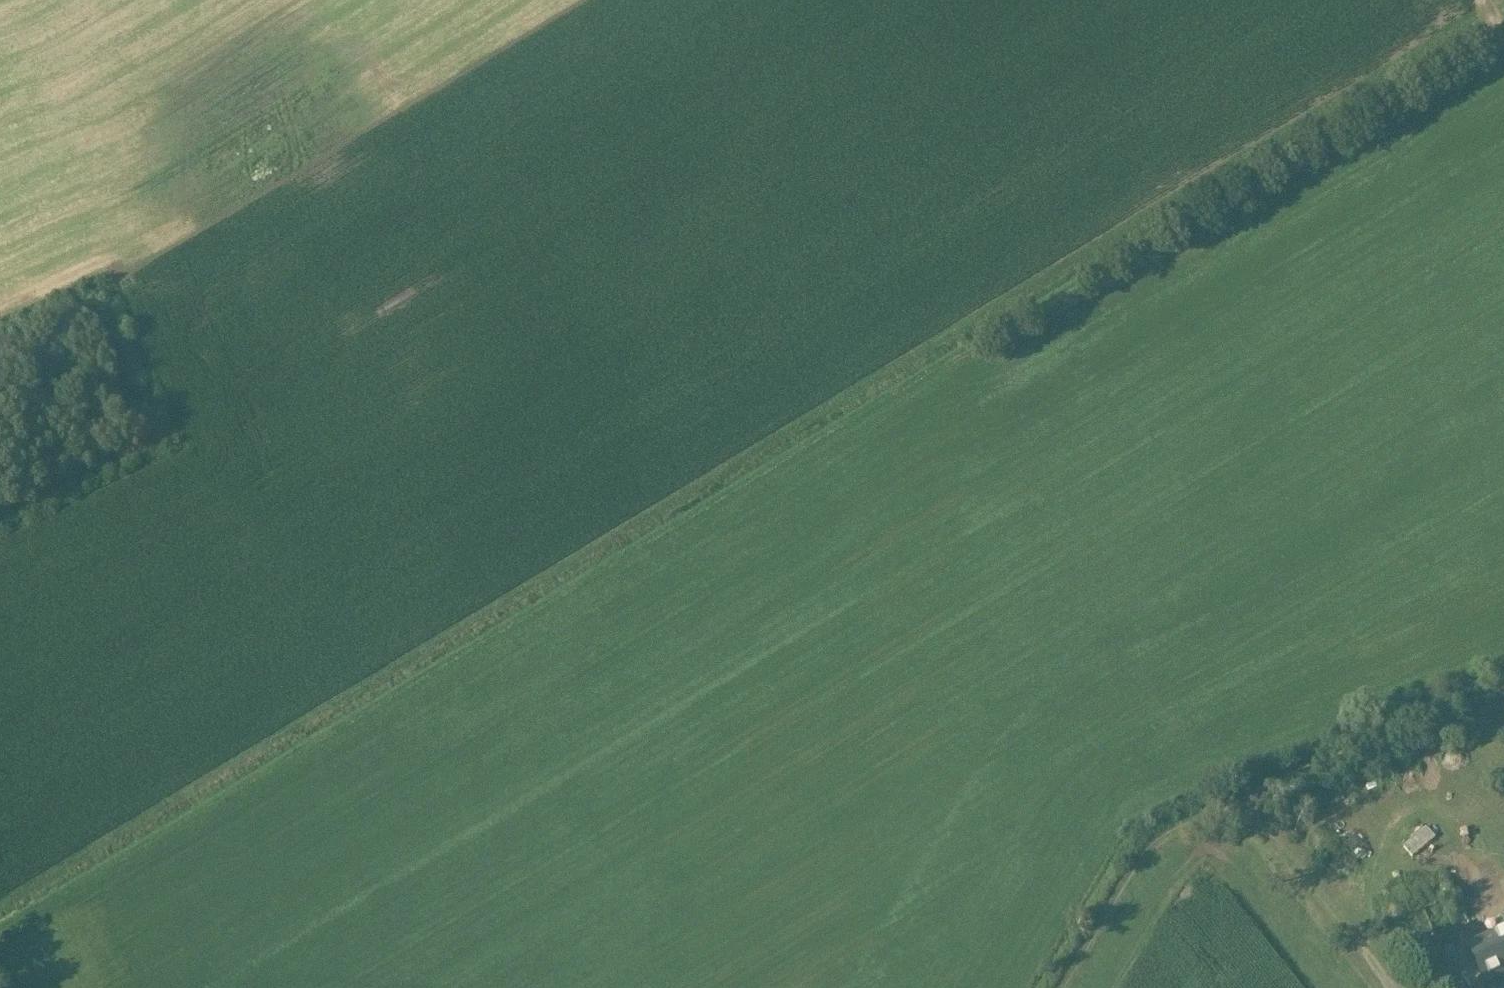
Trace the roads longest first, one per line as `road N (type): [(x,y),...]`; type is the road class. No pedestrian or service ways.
road 1 (track): [(1064,987),(1153,842),(1263,808),(1287,784),(1503,693)]
road 2 (unclassified): [(1403,987),(1263,808)]

